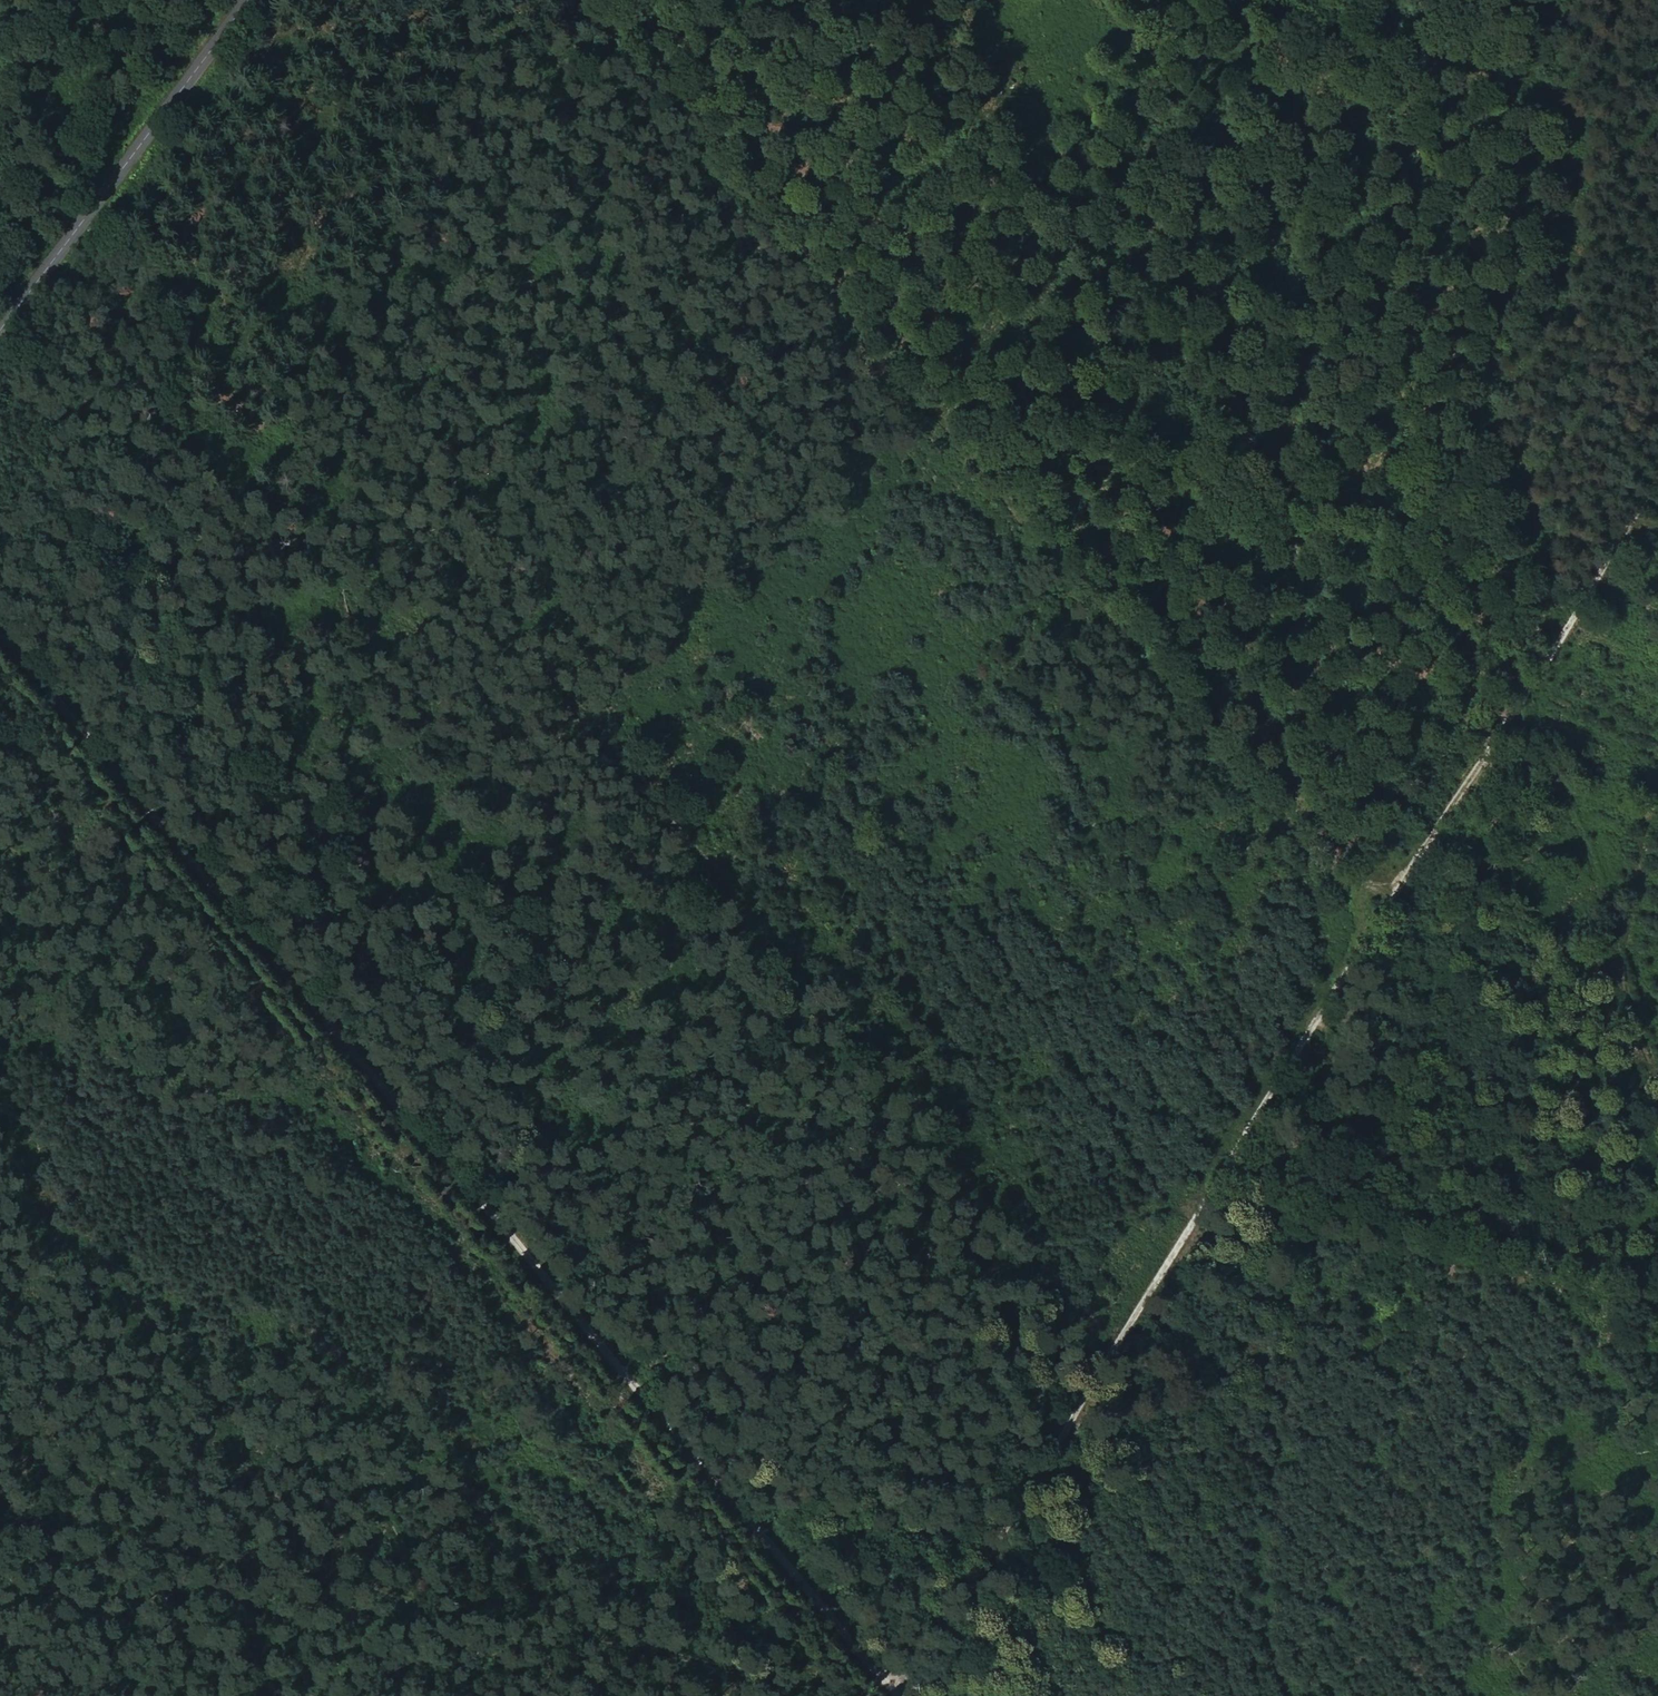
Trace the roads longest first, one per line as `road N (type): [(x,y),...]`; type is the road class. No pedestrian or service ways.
road 1 (track): [(1657,478),(899,1695)]
road 2 (unclassified): [(889,1695),(0,642)]
road 3 (tertiary): [(245,0),(0,325)]

